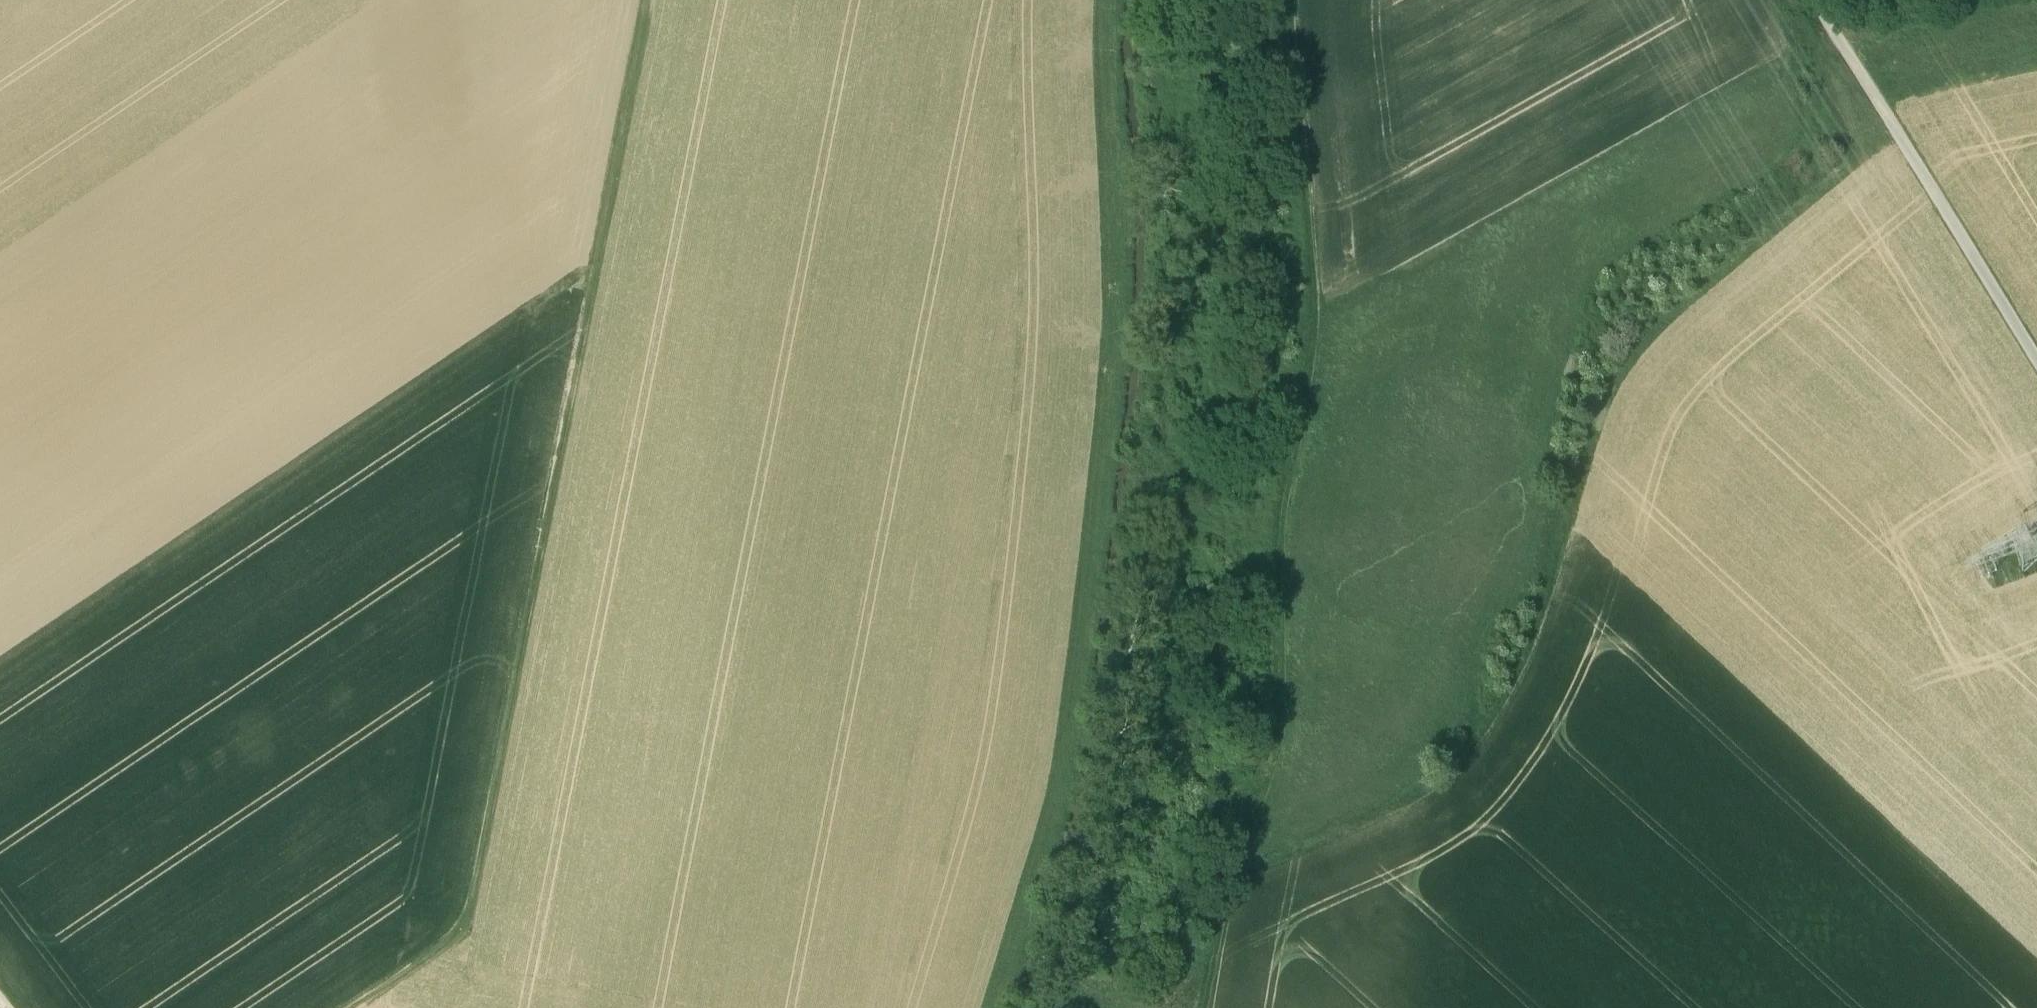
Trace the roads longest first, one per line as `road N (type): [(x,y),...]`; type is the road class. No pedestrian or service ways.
road 1 (track): [(1228,862),(1250,864),(1365,822),(1460,763),(1544,604),(1608,385),(1629,352),(1858,161),(1814,94),(1826,47),(1840,38)]
road 2 (track): [(652,0),(473,900),(452,938),(353,1007)]
road 3 (track): [(1284,0),(1303,147),(1310,384),(1280,517),(1262,702),(1207,1007)]
road 4 (track): [(1818,0),(2036,357)]

